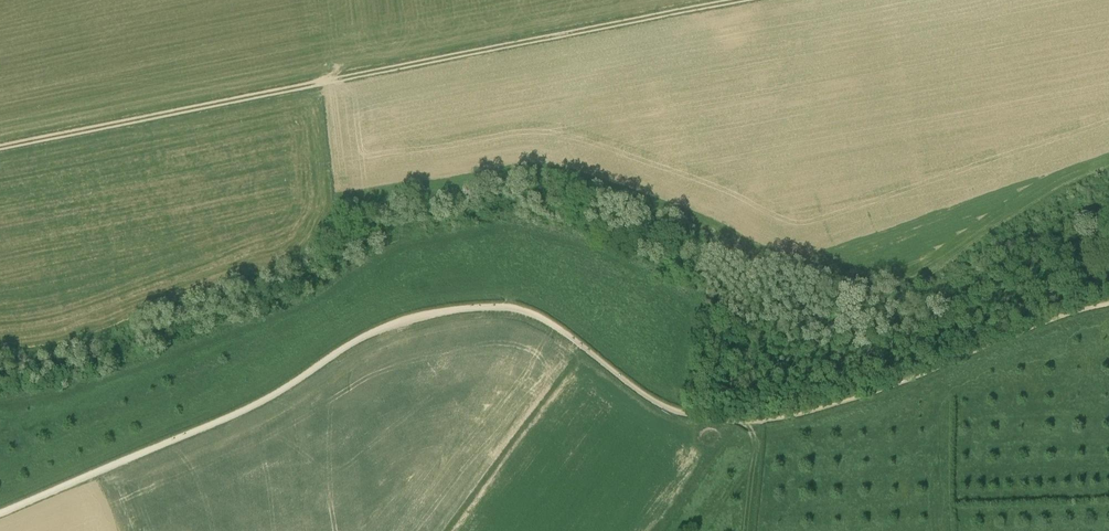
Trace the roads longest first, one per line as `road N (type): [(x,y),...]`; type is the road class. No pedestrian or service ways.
road 1 (track): [(1108,303),(848,399),(741,421),(664,406),(538,315),(503,306),(432,312),(352,343),(255,406),(0,514)]
road 2 (track): [(748,0),(0,149)]

